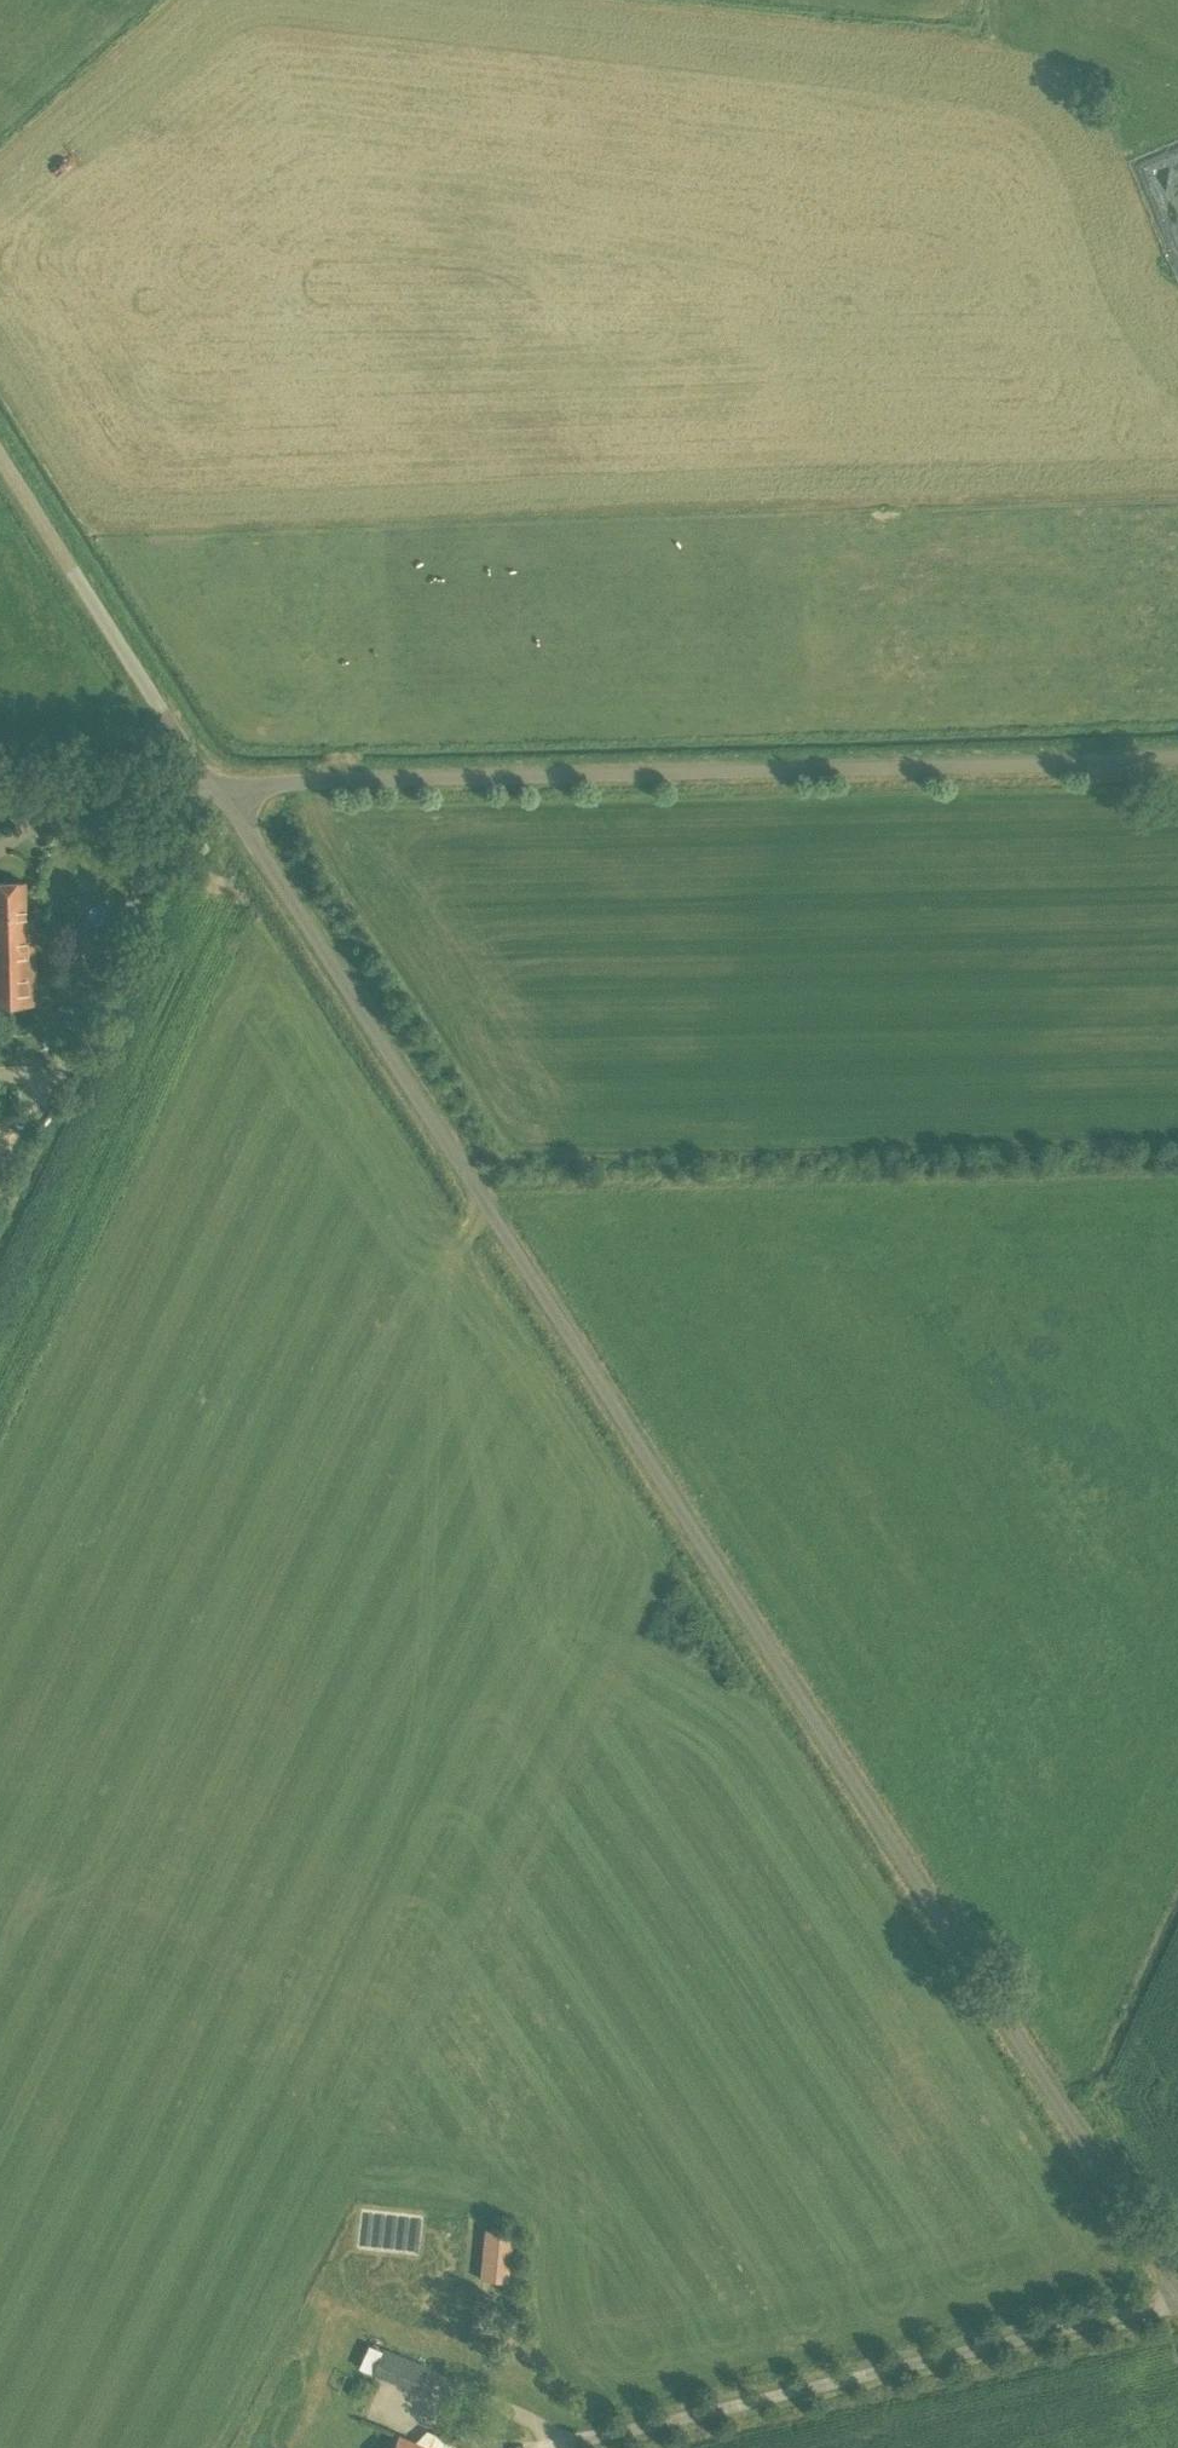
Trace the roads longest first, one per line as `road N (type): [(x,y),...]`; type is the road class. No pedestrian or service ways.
road 1 (unclassified): [(1177,2294),(211,786)]
road 2 (unclassified): [(211,786),(1177,753)]
road 3 (unclassified): [(211,786),(0,453)]
road 4 (unclassified): [(0,798),(211,786)]

